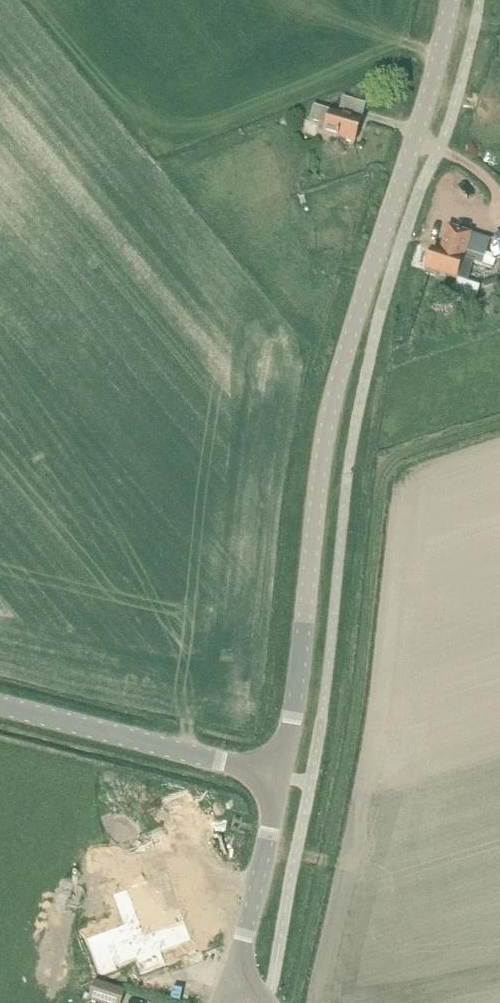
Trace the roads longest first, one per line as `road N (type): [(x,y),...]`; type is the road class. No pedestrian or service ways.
road 1 (tertiary): [(282,776),(320,474),(446,0)]
road 2 (tertiary): [(0,709),(282,776)]
road 3 (tertiary): [(233,975),(282,776)]

